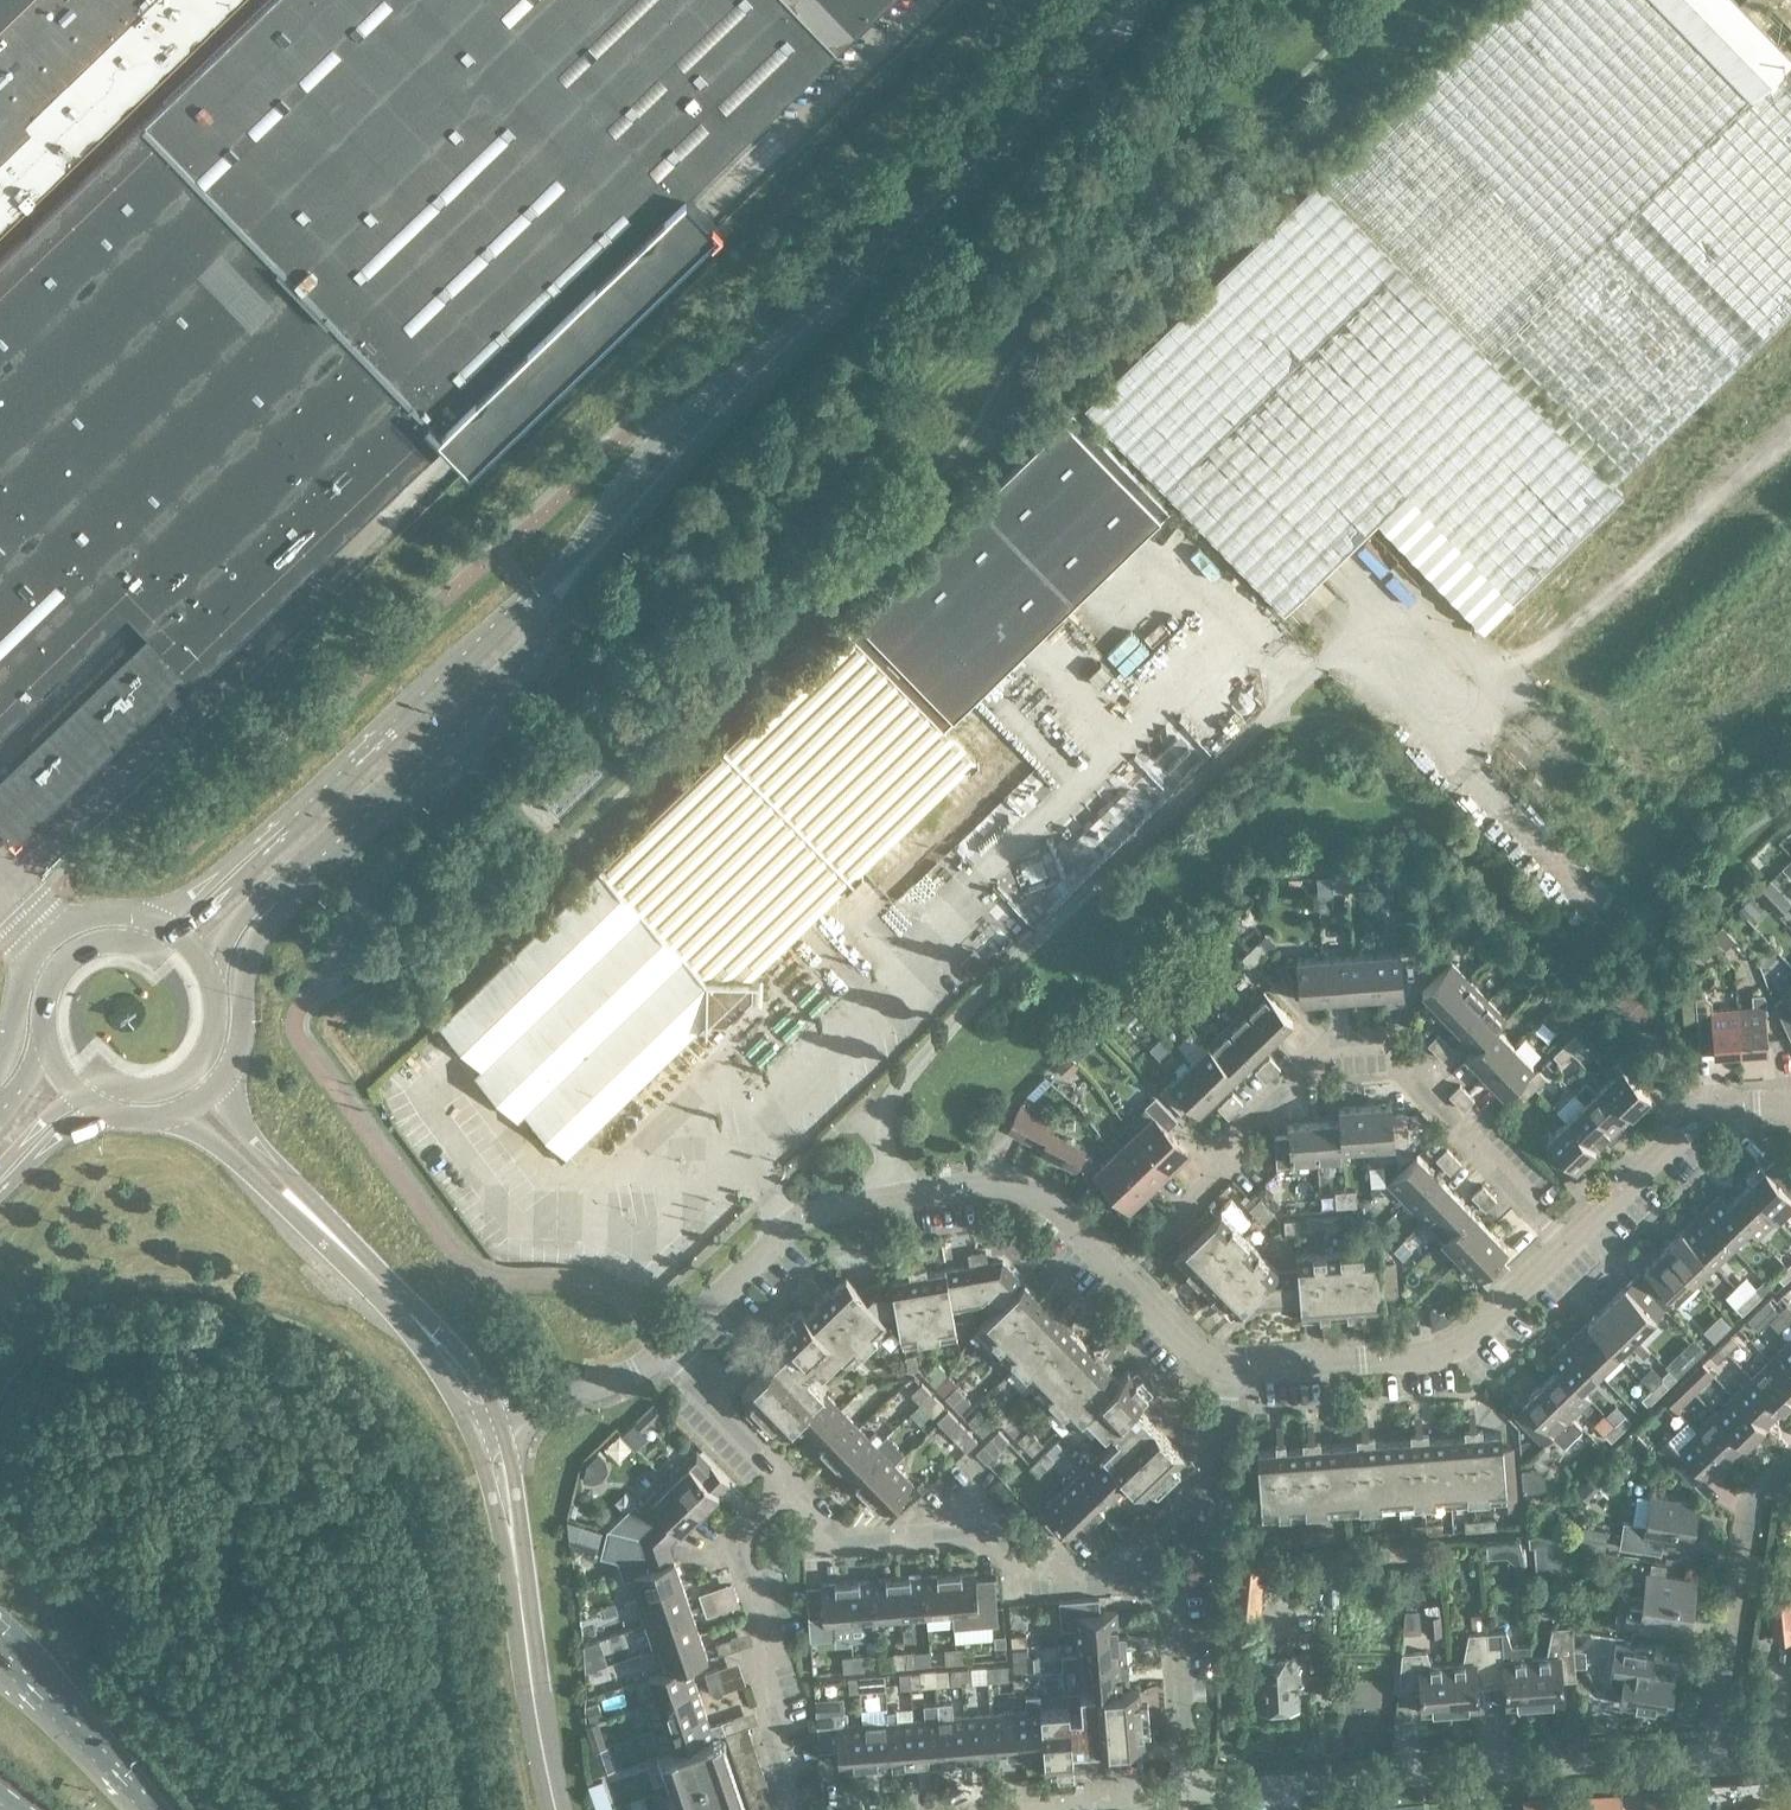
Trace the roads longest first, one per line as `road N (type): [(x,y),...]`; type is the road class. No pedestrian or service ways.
road 1 (secondary): [(623,521),(727,401),(1144,0)]
road 2 (residential): [(1120,1274),(1170,1232),(1182,1206),(1219,1170),(1225,1147),(1328,1046),(1398,1042),(1426,1065),(1446,1128),(1565,1248)]
road 3 (residential): [(676,1346),(790,1231),(845,1206),(978,1184),(1044,1201),(1120,1274)]
road 4 (residential): [(1189,1798),(1713,1758)]
road 5 (secondary): [(288,894),(558,623),(623,521)]
road 6 (secondary): [(623,521),(259,855)]
road 7 (residential): [(1224,1375),(1433,1361),(1481,1335),(1565,1248)]
road 8 (residential): [(787,1809),(764,1740),(777,1727),(756,1666),(769,1649),(731,1538),(783,1488)]
road 9 (residential): [(1107,1585),(1069,1583),(973,1535),(856,1551),(834,1541),(783,1488)]
road 10 (residential): [(1713,1758),(1745,1506),(1790,1462)]
road 11 (residential): [(1565,1248),(1707,1113),(1748,1102),(1790,1106)]
road 12 (residential): [(1189,1798),(1175,1609),(1107,1585)]
road 13 (residential): [(1107,1585),(1190,1503),(1224,1375)]
road 14 (primary): [(152,1809),(0,1664)]
road 15 (secondary): [(221,1081),(241,1040),(244,972),(288,894)]
road 16 (residential): [(553,1809),(524,1614)]
road 17 (residential): [(499,1423),(626,1378),(676,1346)]
road 18 (residential): [(524,1614),(520,1508),(499,1423)]
road 19 (residential): [(473,1436),(524,1614)]
road 20 (residential): [(783,1488),(676,1346)]
road 21 (residential): [(168,1113),(301,1210)]
road 22 (residential): [(301,1210),(289,1176),(221,1081)]
road 23 (residential): [(499,1423),(473,1367),(406,1308)]
road 24 (secondary): [(48,940),(15,989),(0,1075)]
road 25 (residential): [(1044,1809),(1189,1798)]
road 26 (secondary): [(77,1097),(104,1085),(164,1088),(207,1053)]
road 27 (residential): [(1120,1274),(1224,1375)]
road 28 (residential): [(406,1308),(473,1436)]
road 29 (residential): [(301,1210),(406,1308)]
road 30 (secondary): [(259,855),(143,921)]
road 31 (secondary): [(171,937),(155,945),(89,948),(54,976)]
road 32 (secondary): [(3,1172),(63,1132),(116,1115)]
road 33 (secondary): [(259,855),(171,937)]

